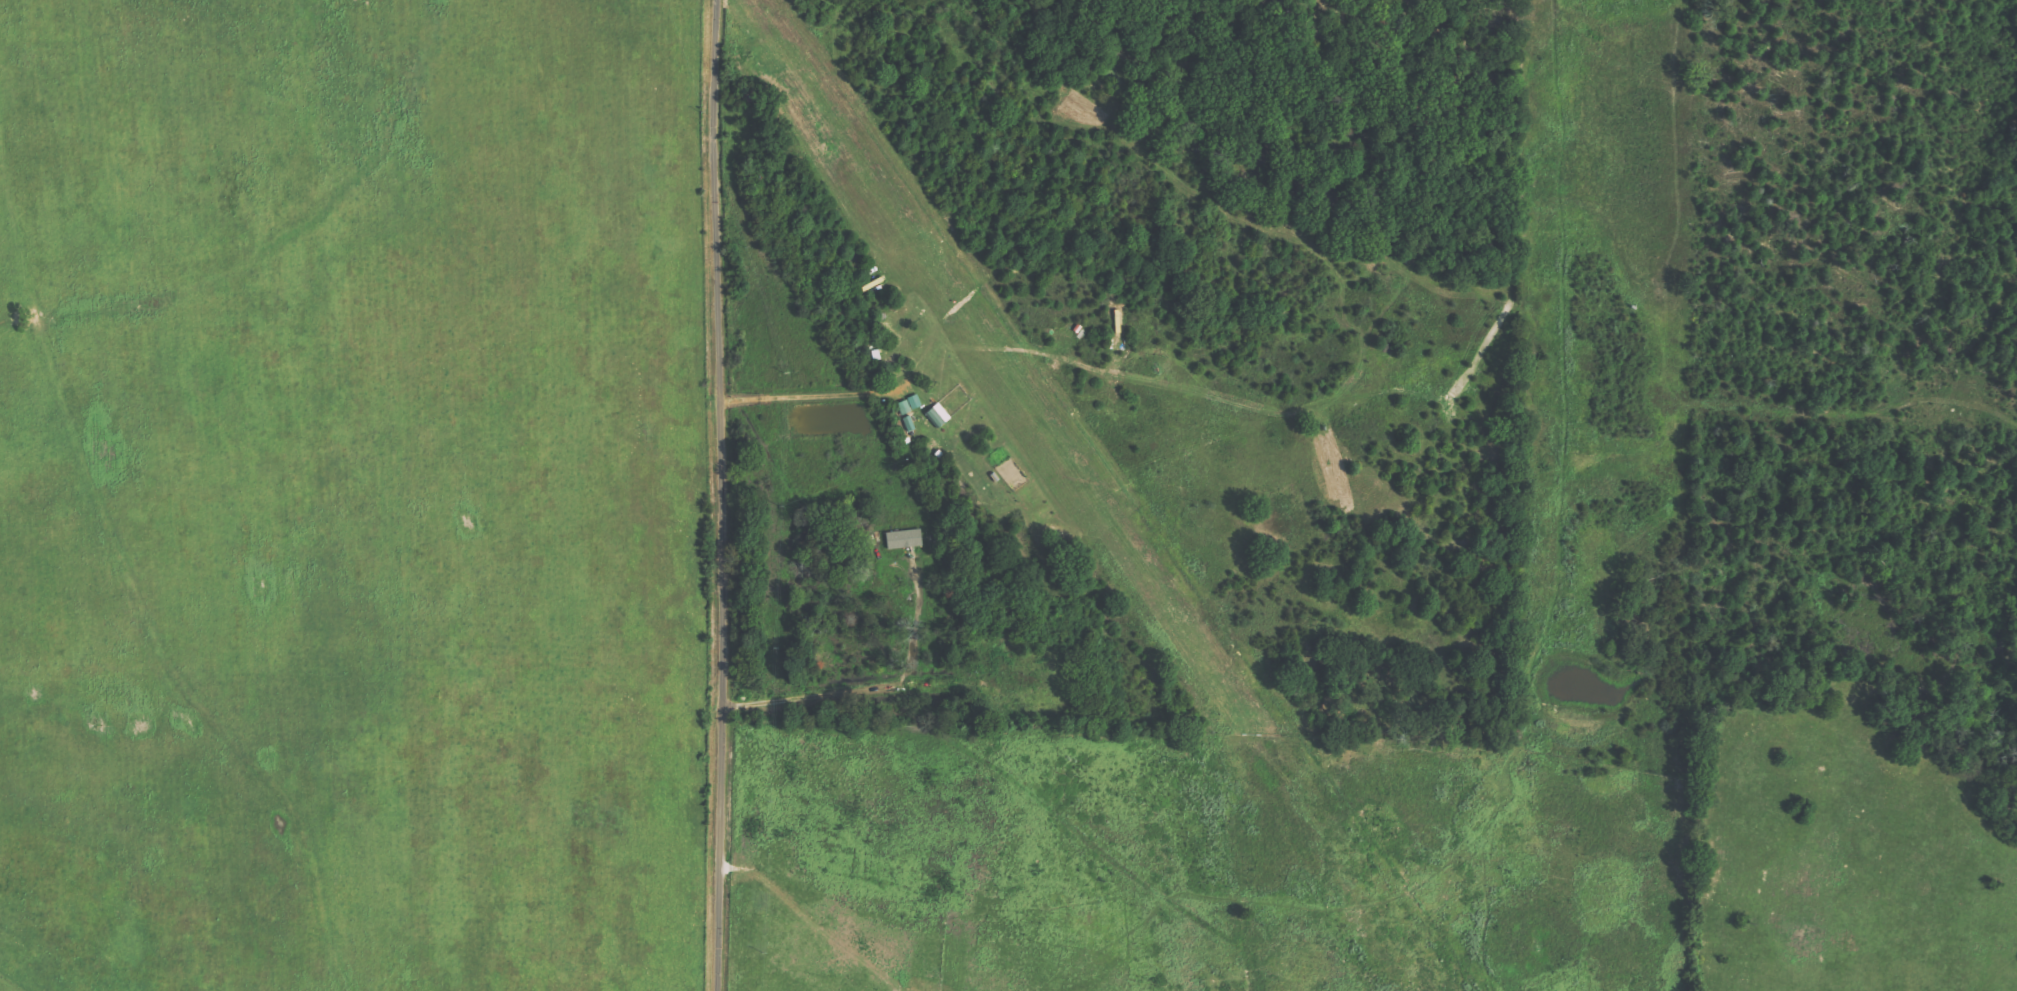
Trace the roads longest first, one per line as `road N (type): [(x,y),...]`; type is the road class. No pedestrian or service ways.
road 1 (residential): [(715,0),(721,666),(715,990)]

